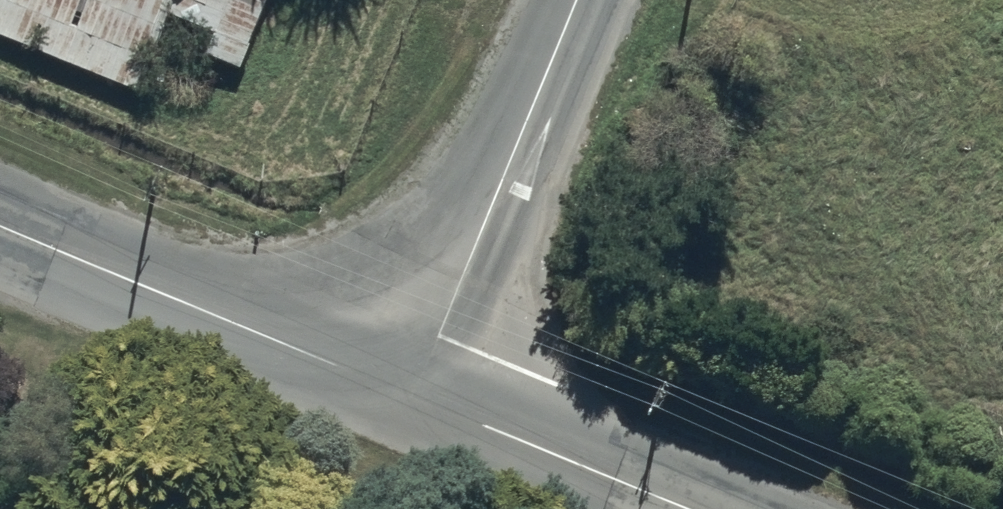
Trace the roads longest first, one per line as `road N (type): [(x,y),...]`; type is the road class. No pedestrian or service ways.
road 1 (unclassified): [(414,398),(0,226)]
road 2 (unclassified): [(414,398),(580,0)]
road 3 (unclassified): [(683,508),(414,398)]

